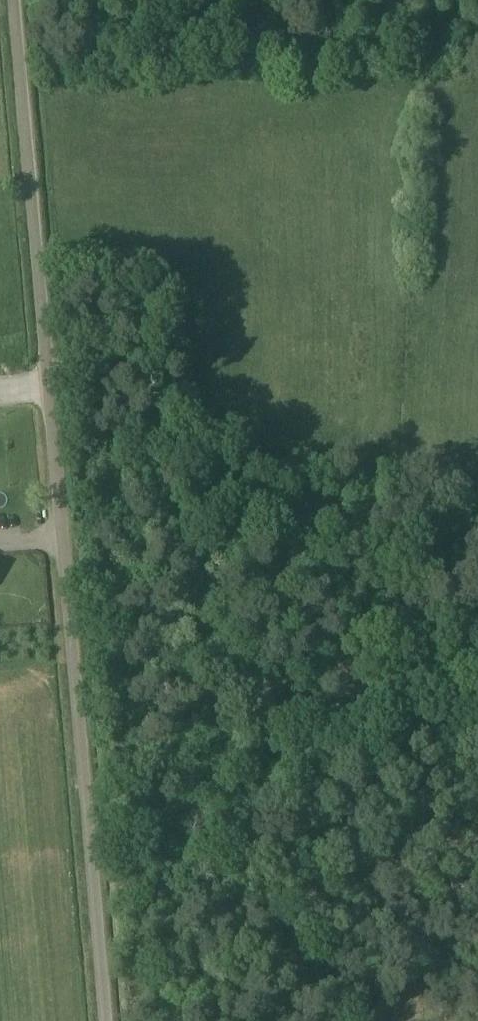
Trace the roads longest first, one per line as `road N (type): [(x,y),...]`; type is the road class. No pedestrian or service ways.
road 1 (track): [(103,1020),(12,0)]

